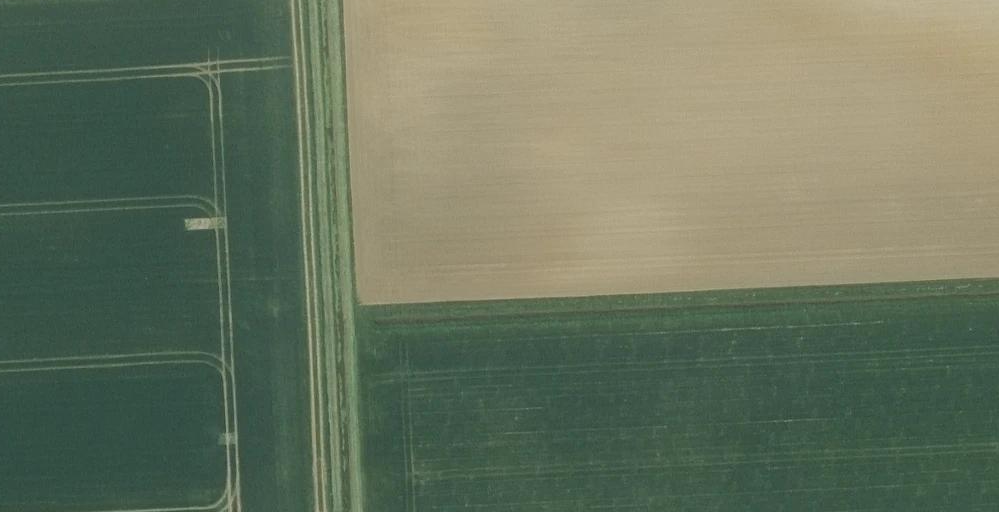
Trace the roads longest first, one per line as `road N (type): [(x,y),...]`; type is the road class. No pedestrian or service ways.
road 1 (track): [(296,0),(324,511)]

